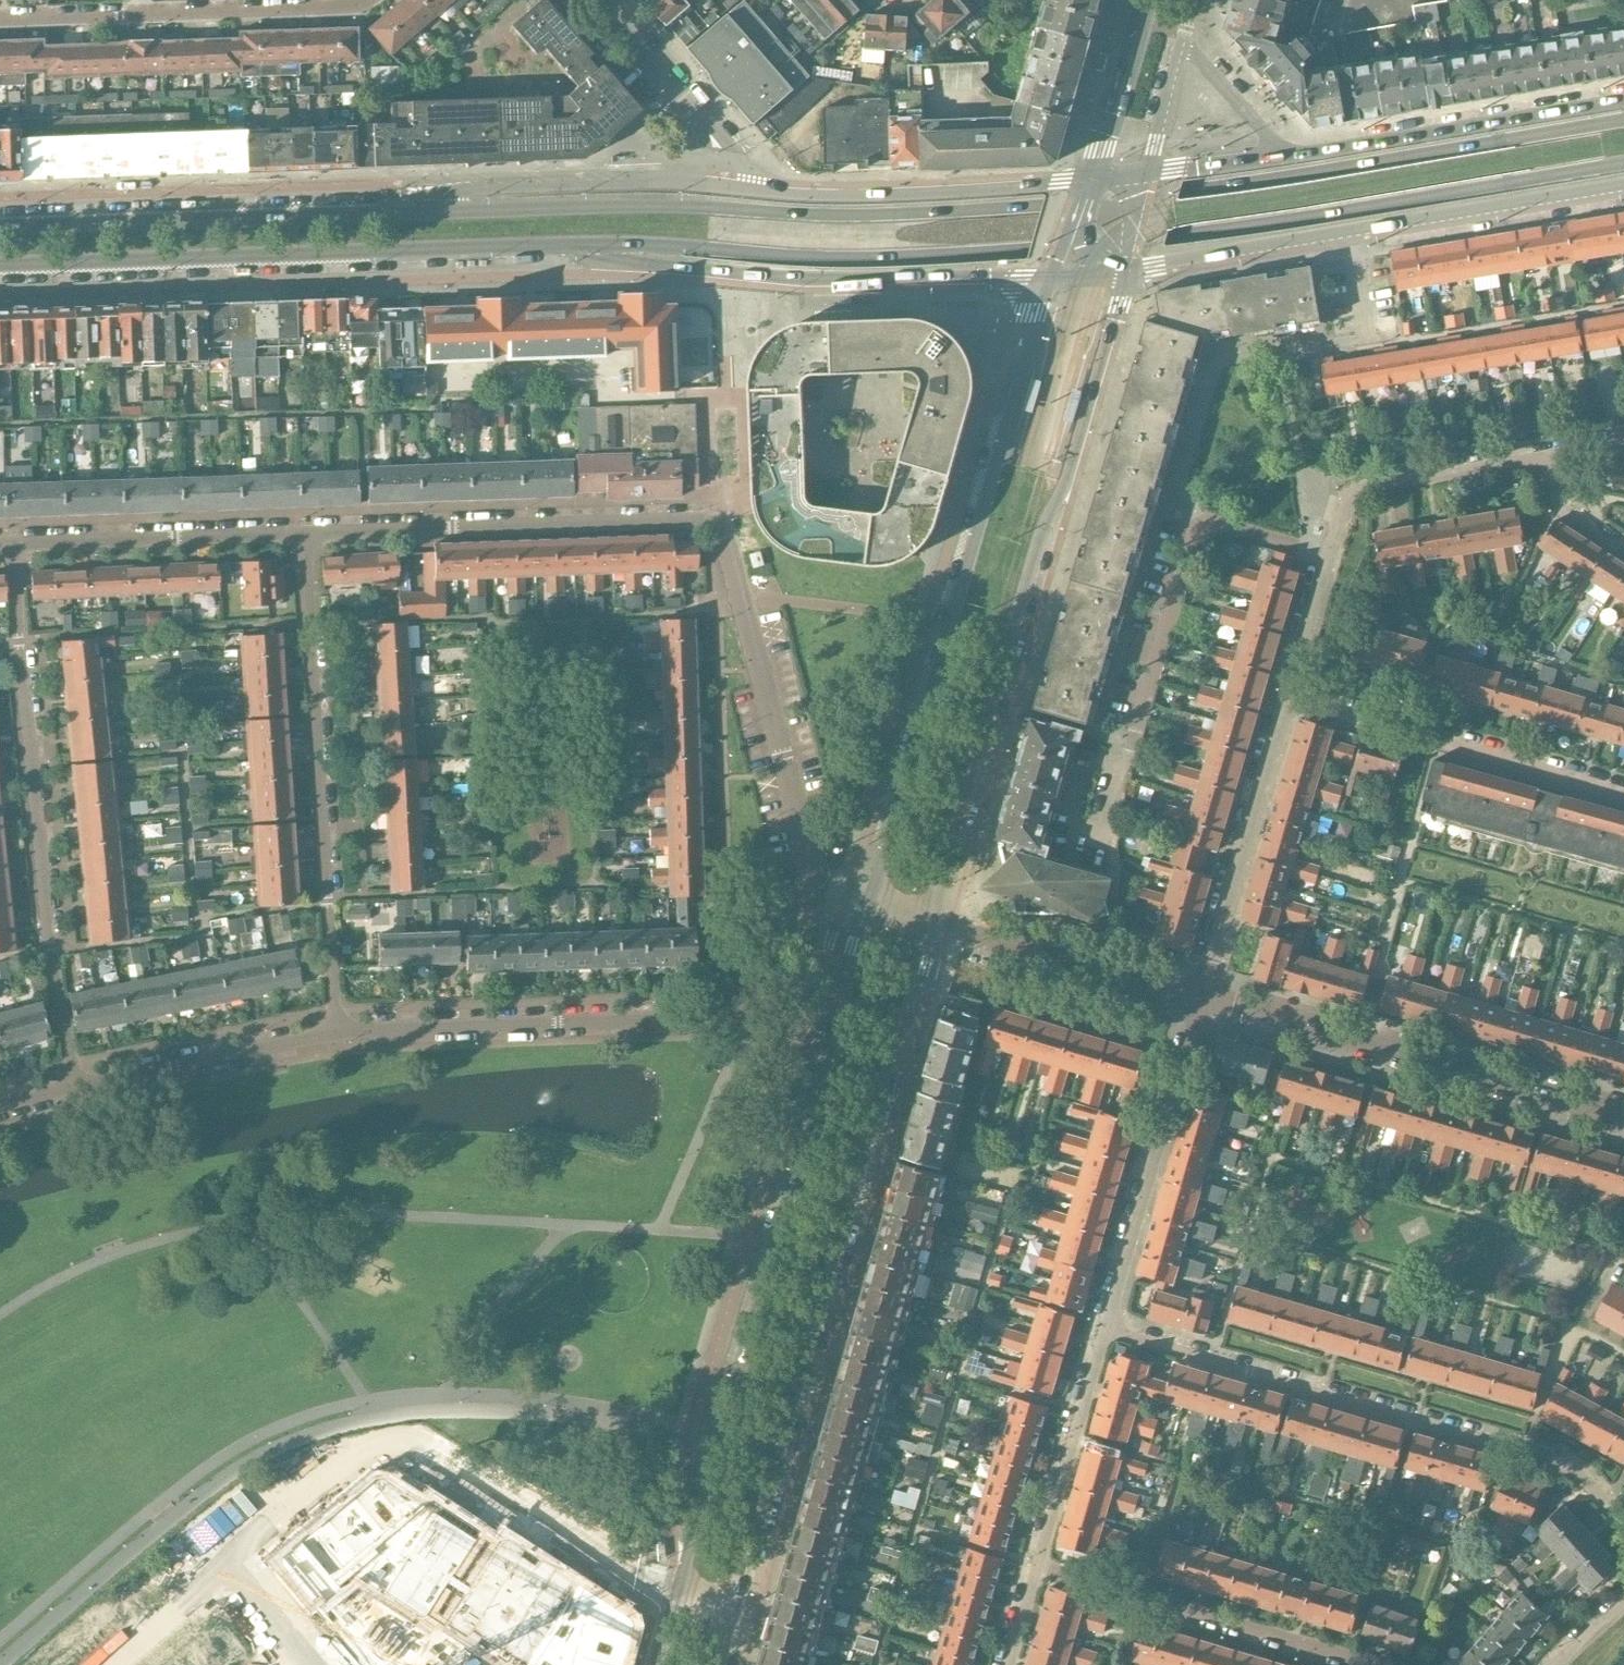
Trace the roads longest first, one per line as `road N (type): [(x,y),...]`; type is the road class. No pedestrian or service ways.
road 1 (primary): [(1623,121),(1276,180),(1045,204),(873,214),(676,205),(415,212)]
road 2 (primary): [(563,247),(839,257),(1065,251),(1623,165)]
road 3 (residential): [(817,884),(717,518),(305,533)]
road 4 (tertiary): [(864,906),(654,1664)]
road 5 (tertiary): [(718,1664),(900,1028),(926,965),(931,923)]
road 6 (tertiary): [(931,923),(1122,273)]
road 7 (tertiary): [(1051,277),(885,860),(864,906)]
road 8 (primary): [(0,266),(563,247)]
road 9 (residential): [(1106,1328),(1556,1461),(1586,1477),(1623,1520)]
road 10 (residential): [(337,1028),(731,1012),(746,1004),(817,884)]
road 11 (residential): [(68,1086),(14,544)]
road 12 (residential): [(1122,273),(1623,189)]
road 13 (residential): [(305,533),(337,1028)]
road 14 (residential): [(563,247),(613,260),(796,277),(1051,277)]
road 15 (residential): [(1623,1119),(1201,997)]
road 16 (primary): [(415,212),(0,227)]
road 17 (residential): [(368,0),(0,19)]
road 18 (residential): [(1623,788),(1286,698)]
road 19 (residential): [(1623,102),(1279,159)]
road 20 (residential): [(1370,1664),(1039,1566)]
road 21 (residential): [(1201,997),(1106,1328)]
road 22 (residential): [(1093,179),(928,196),(777,192)]
road 23 (residential): [(1201,997),(1286,698)]
road 24 (residential): [(305,533),(14,544)]
road 25 (residential): [(1201,997),(931,923)]
road 26 (residential): [(68,1086),(337,1028)]
road 27 (residential): [(682,185),(469,189),(415,212)]
road 28 (residential): [(1328,557),(1356,490),(1547,457)]
road 29 (residential): [(1106,1328),(1039,1566)]
road 30 (tertiary): [(1146,0),(1093,179)]
road 31 (residential): [(705,117),(600,0)]
road 32 (residential): [(1279,159),(1183,38)]
road 33 (residential): [(1286,698),(1328,557)]
road 34 (tertiary): [(1145,173),(1183,38)]
road 35 (residential): [(1279,159),(1145,173)]
road 36 (residential): [(1328,557),(1202,521)]
road 37 (residential): [(1547,457),(1563,512),(1623,551)]
road 38 (residential): [(313,1664),(237,1569)]

